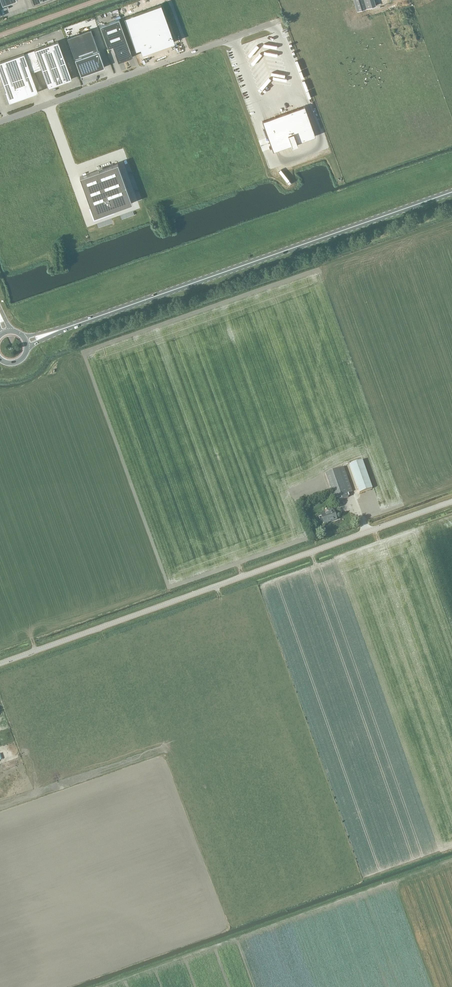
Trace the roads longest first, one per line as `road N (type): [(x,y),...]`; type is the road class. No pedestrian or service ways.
road 1 (unclassified): [(0,664),(451,503)]
road 2 (primary): [(50,333),(451,193)]
road 3 (unclassified): [(277,21),(0,122)]

